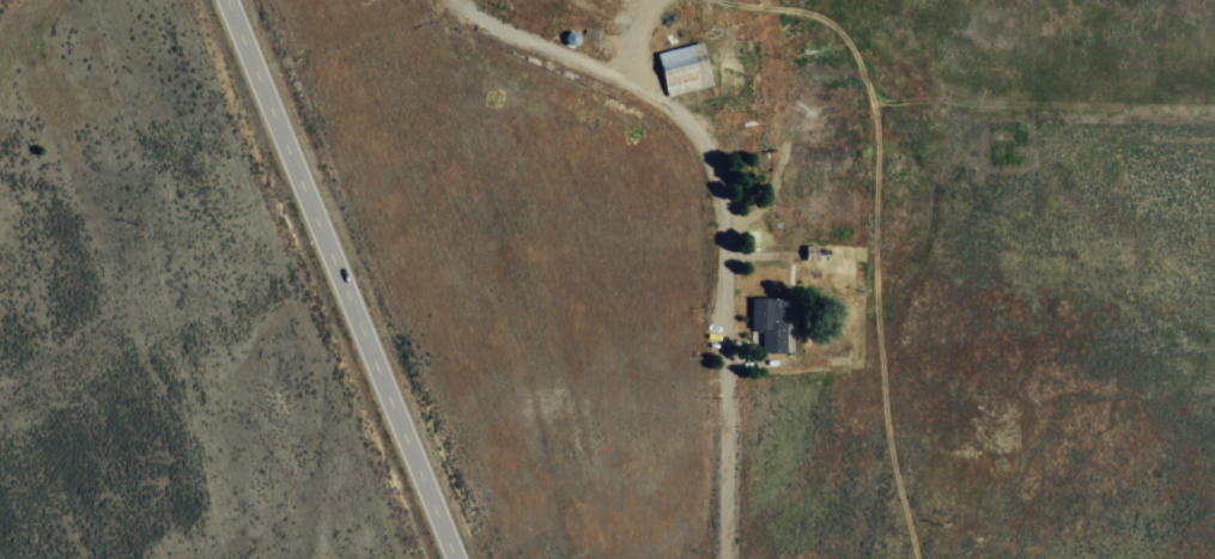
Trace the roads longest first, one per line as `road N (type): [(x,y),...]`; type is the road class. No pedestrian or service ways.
road 1 (secondary): [(437,558),(209,0)]

